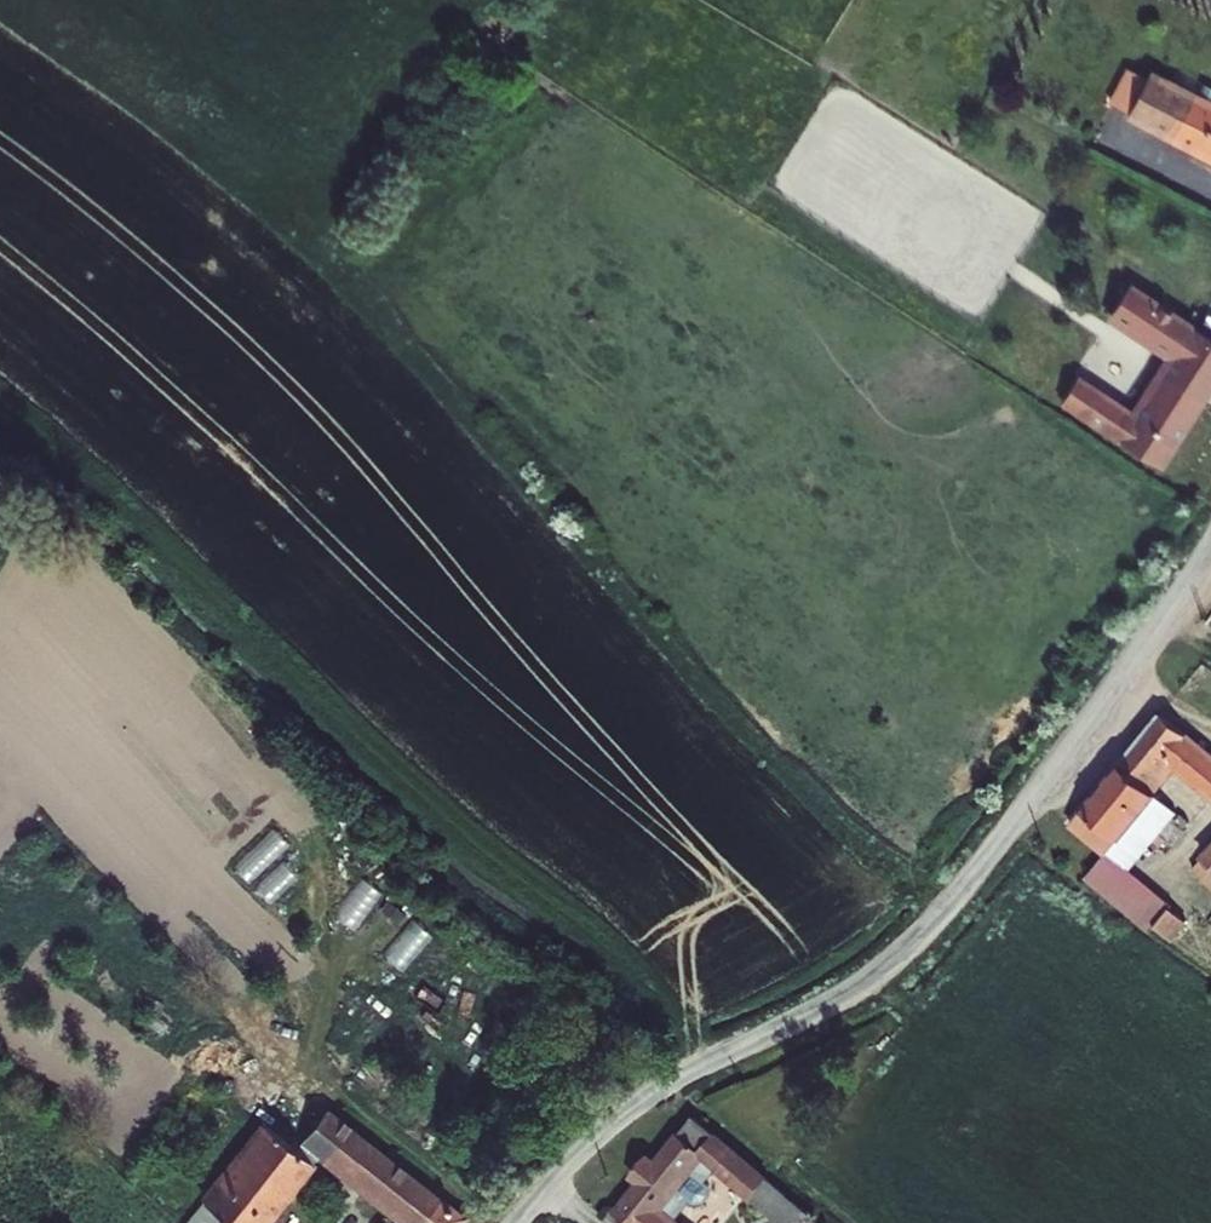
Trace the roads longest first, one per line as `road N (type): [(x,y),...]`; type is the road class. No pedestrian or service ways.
road 1 (tertiary): [(1210,544),(909,978),(567,1151),(515,1222)]

